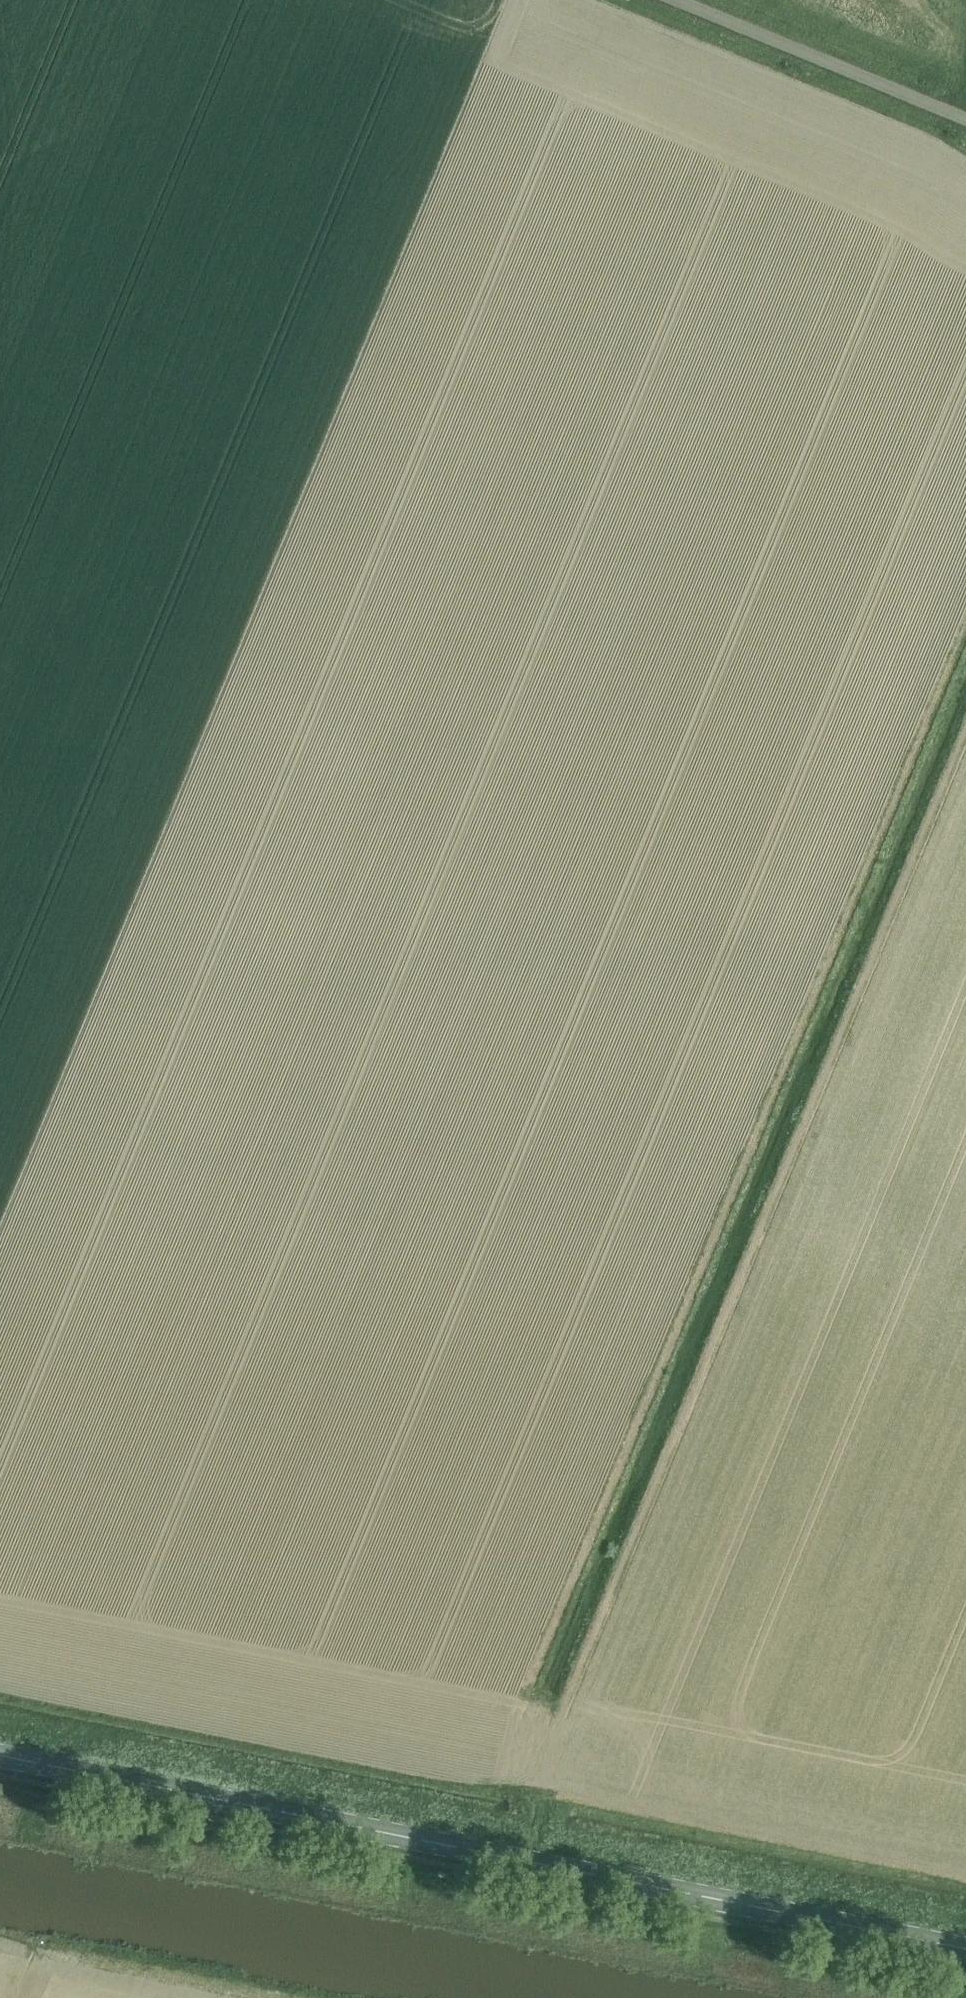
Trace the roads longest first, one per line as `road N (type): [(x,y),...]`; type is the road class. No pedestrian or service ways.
road 1 (tertiary): [(965,1954),(0,1759)]
road 2 (unclassified): [(677,0),(965,119)]

